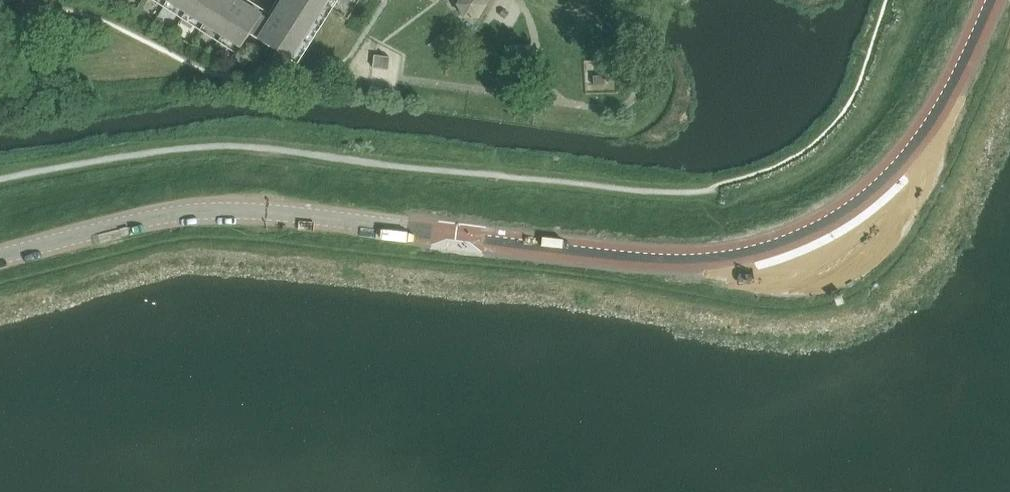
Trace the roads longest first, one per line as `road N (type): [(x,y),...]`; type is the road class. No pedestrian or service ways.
road 1 (tertiary): [(0,258),(162,216),(235,210),(636,257),(740,253),(825,222),(899,164),(955,83),(991,0)]

